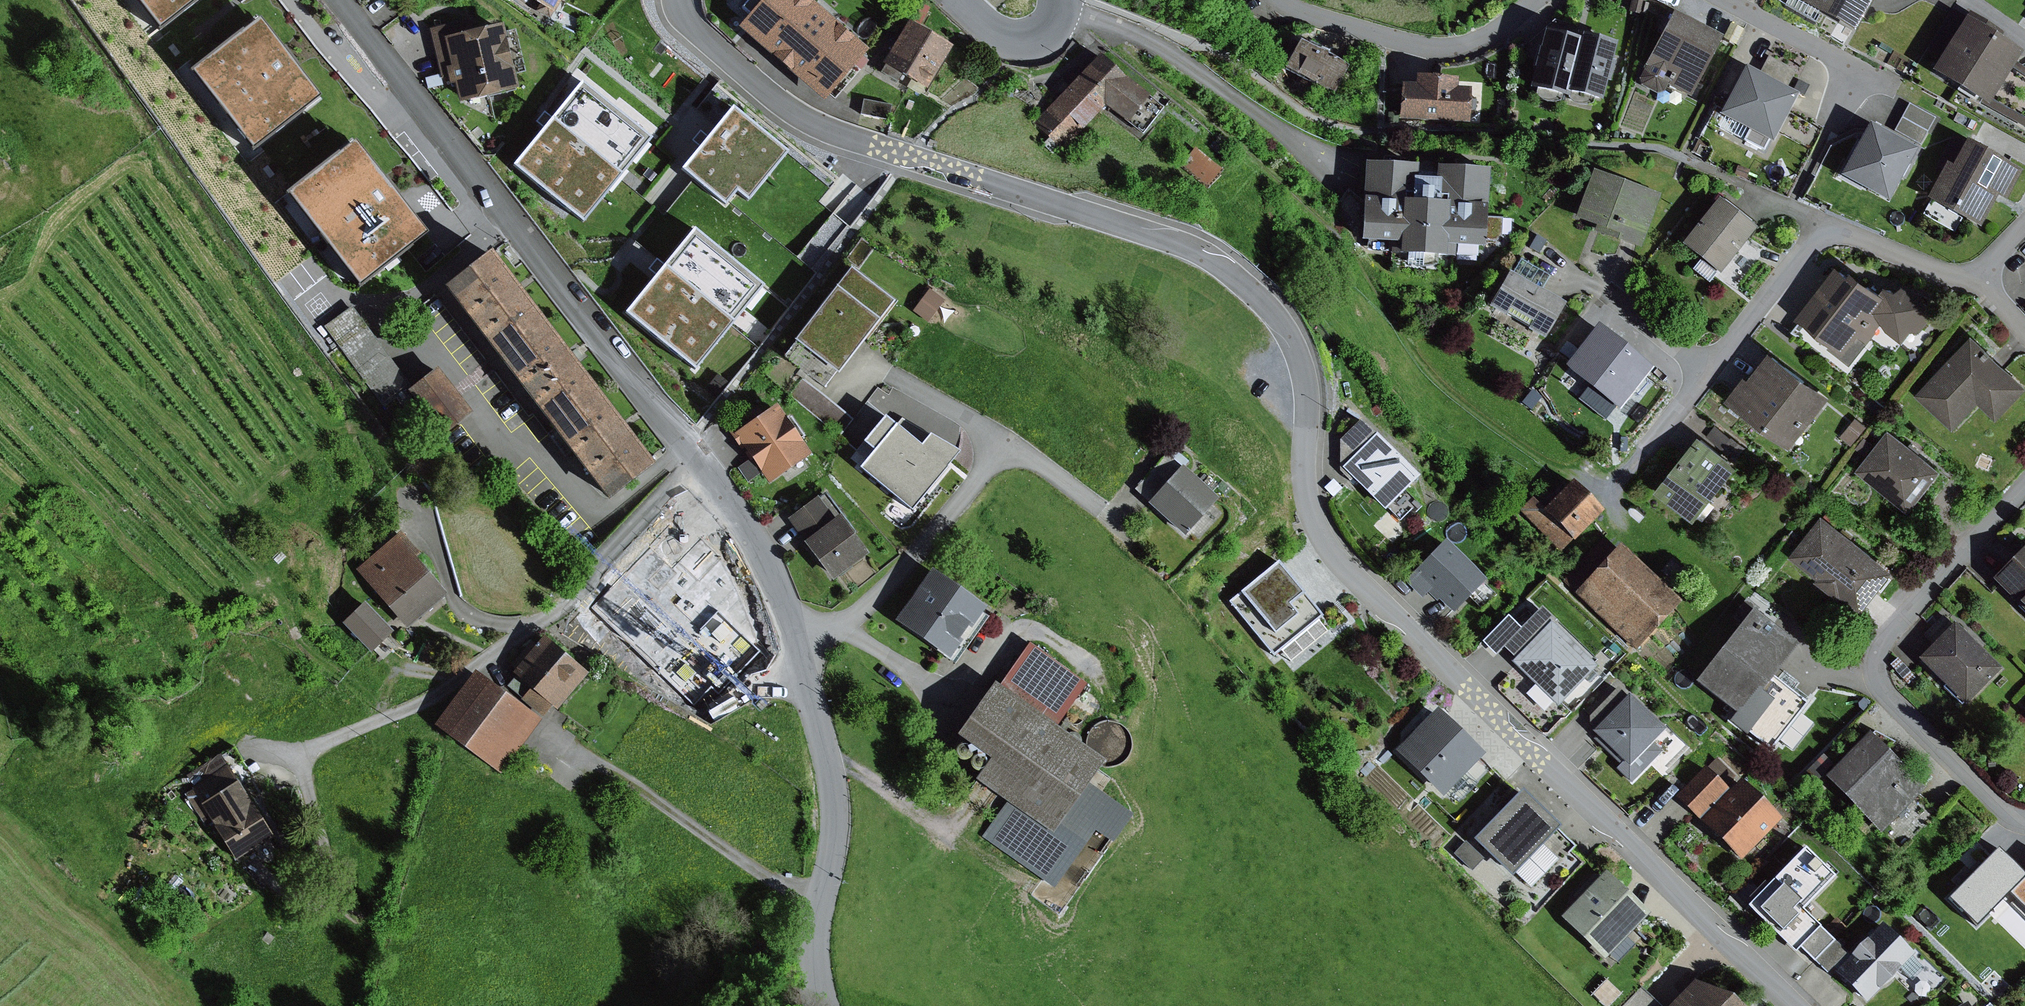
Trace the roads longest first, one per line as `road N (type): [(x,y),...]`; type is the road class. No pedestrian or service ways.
road 1 (tertiary): [(339,0),(688,442),(762,552),(809,678),(838,805),(818,929),(827,1005)]
road 2 (residential): [(1795,1005),(1343,564),(1308,499),(1307,393),(1295,341),(1246,282),(1212,260)]
road 3 (residential): [(679,0),(691,24),(814,124),(1212,260)]
road 4 (residential): [(2024,821),(1887,695),(1875,663),(1890,636),(2024,490)]
road 5 (residential): [(1279,0),(1442,49),(1492,34),(1536,0)]
road 6 (residential): [(1978,280),(1746,190)]
road 7 (residential): [(1727,0),(1876,76)]
road 8 (tertiary): [(1068,0),(1051,33),(1032,41),(1000,34),(962,0)]

